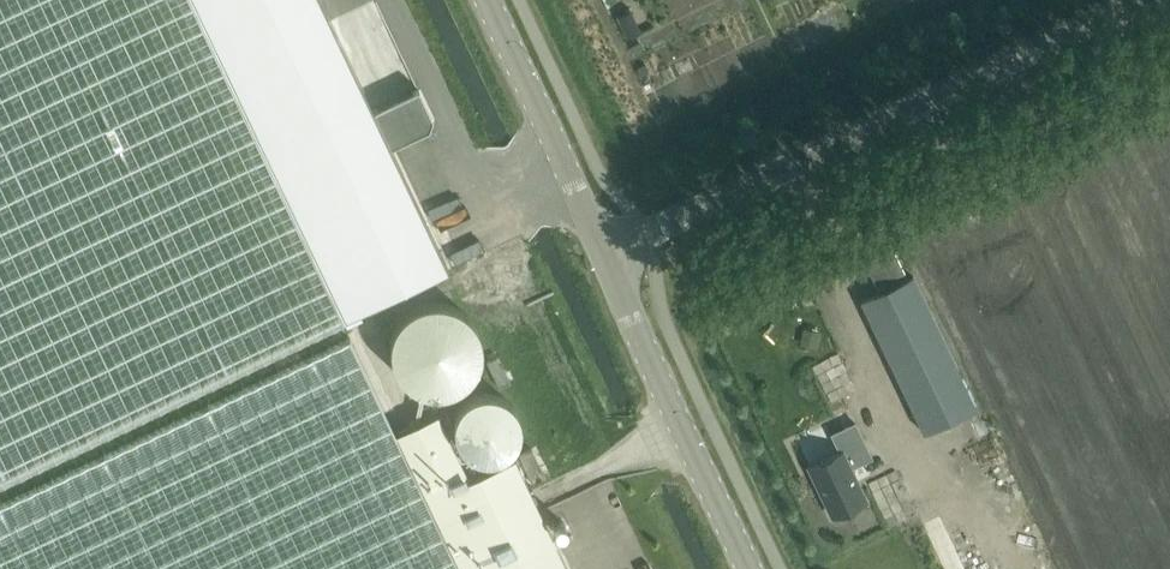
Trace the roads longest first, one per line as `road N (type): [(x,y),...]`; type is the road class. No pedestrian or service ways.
road 1 (unclassified): [(601,254),(1141,0)]
road 2 (tertiary): [(751,568),(601,254)]
road 3 (tertiary): [(601,254),(483,0)]

